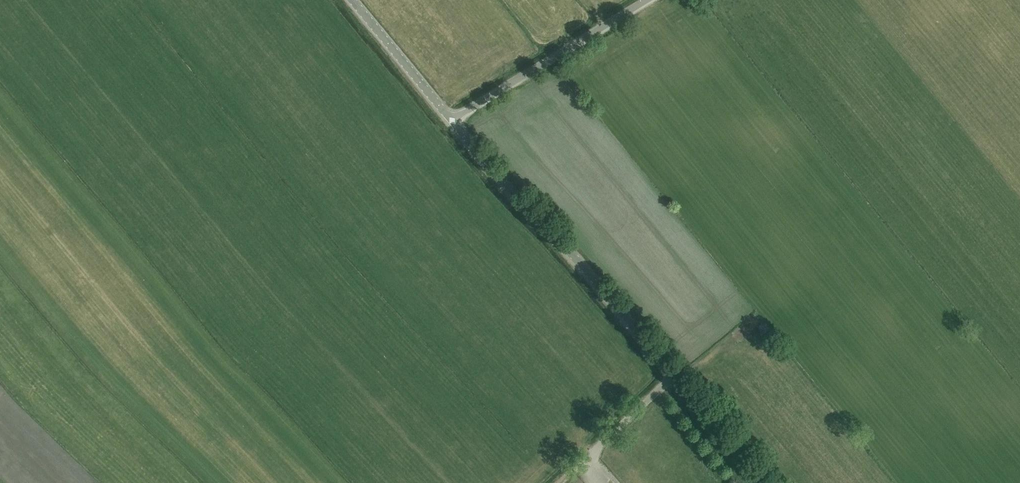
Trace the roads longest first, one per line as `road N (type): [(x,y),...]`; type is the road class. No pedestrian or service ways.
road 1 (unclassified): [(765,482),(451,118)]
road 2 (unclassified): [(451,118),(644,0)]
road 3 (track): [(674,375),(559,482)]
road 4 (unclassified): [(451,118),(354,0)]

